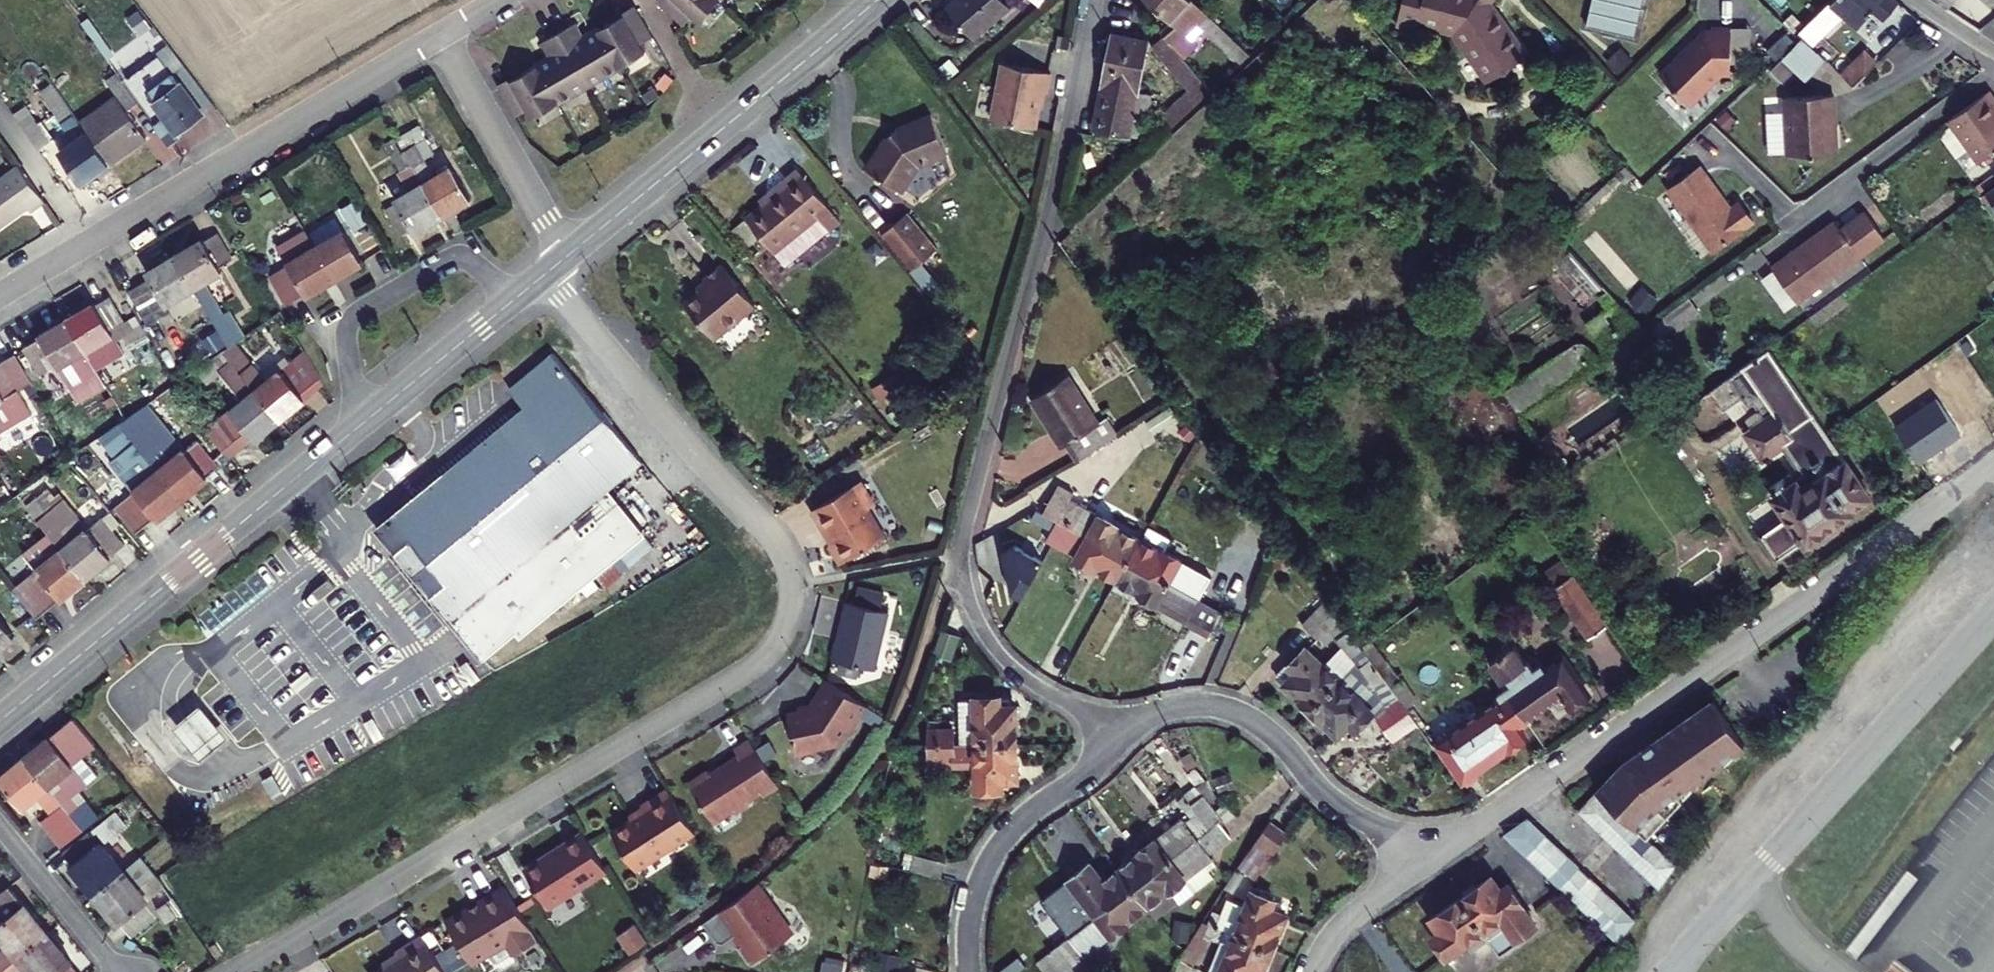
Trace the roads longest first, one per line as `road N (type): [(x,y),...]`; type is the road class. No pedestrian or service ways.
road 1 (residential): [(544,275),(774,537),(790,582),(785,629),(747,669),(230,971)]
road 2 (secondary): [(544,275),(0,720)]
road 3 (residential): [(1439,851),(1993,462)]
road 4 (residential): [(1094,0),(1052,207),(962,539)]
road 5 (residential): [(441,33),(0,293)]
road 6 (residential): [(1993,602),(1672,971)]
road 7 (secondary): [(876,0),(569,254)]
road 8 (residential): [(1439,851),(1345,806),(1283,741),(1239,711),(1184,706),(1130,724)]
road 9 (residential): [(1130,724),(1087,774),(1021,817),(994,851),(972,907),(969,971)]
road 10 (residential): [(441,33),(569,254)]
road 11 (residential): [(1130,724),(1060,697),(1008,663),(981,626),(962,567)]
road 12 (residential): [(0,825),(122,971)]
road 13 (residential): [(1439,851),(1337,927),(1314,971)]

